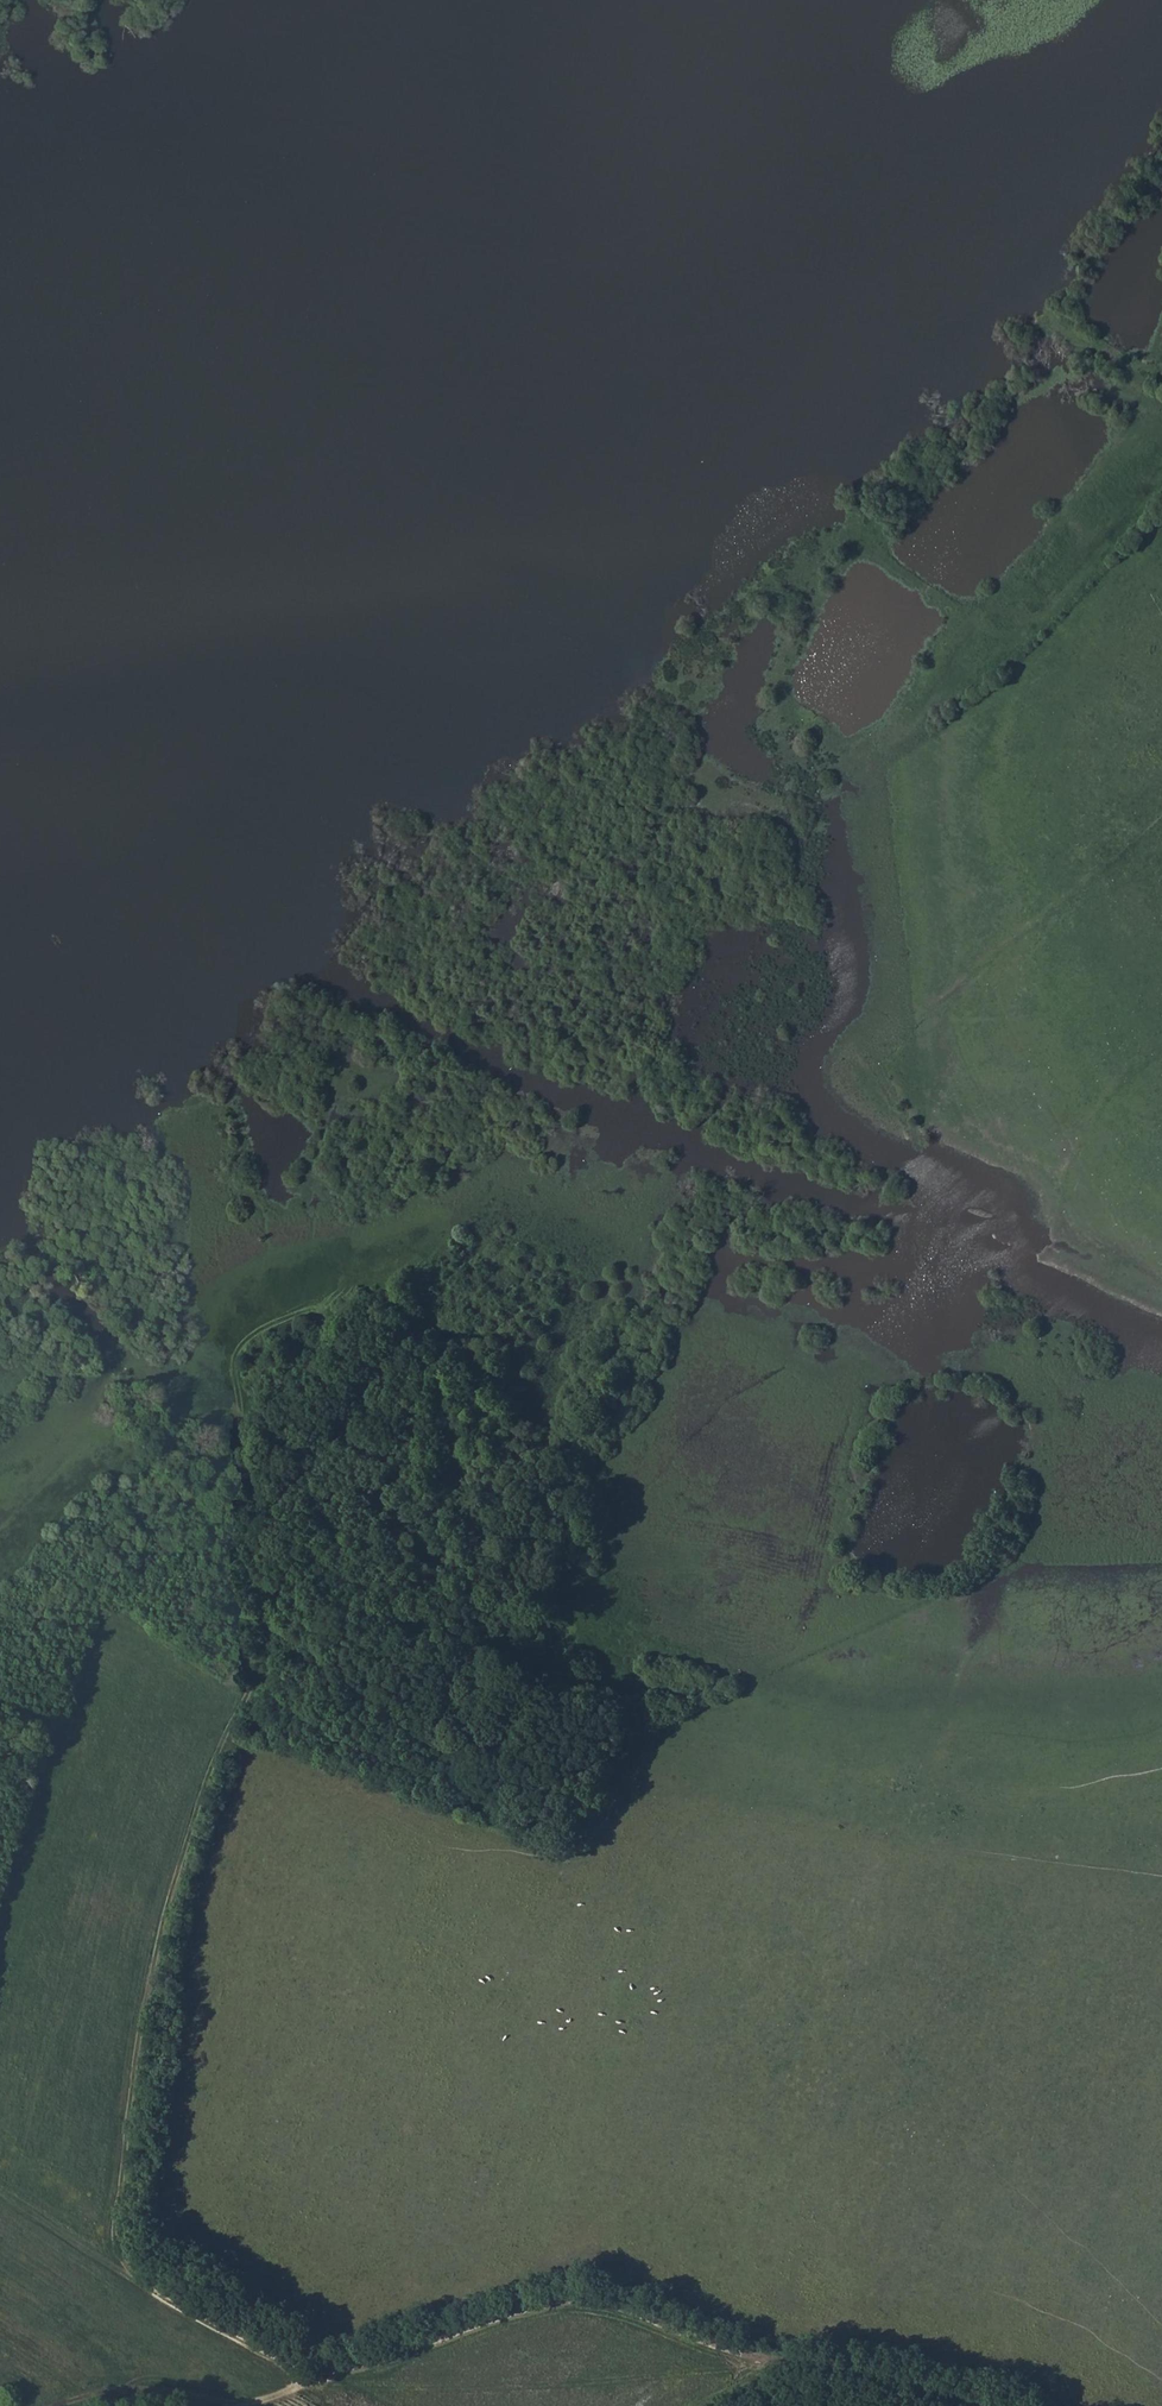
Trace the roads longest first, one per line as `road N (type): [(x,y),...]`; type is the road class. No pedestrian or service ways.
road 1 (track): [(237,2405),(569,2301),(626,2310),(740,2355),(969,2405)]
road 2 (track): [(59,2405),(143,2394),(237,2405)]

